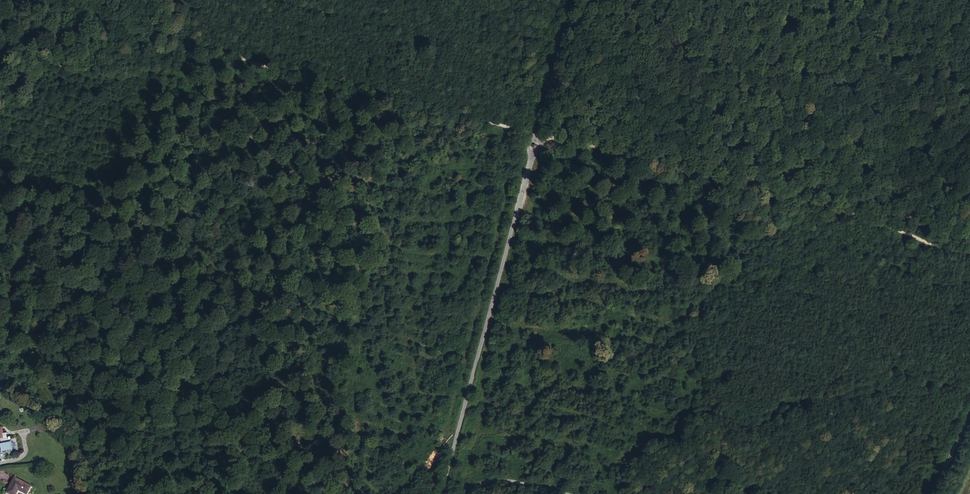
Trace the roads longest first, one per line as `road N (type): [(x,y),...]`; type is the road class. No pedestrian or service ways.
road 1 (track): [(537,139),(17,0)]
road 2 (track): [(537,139),(571,0)]

